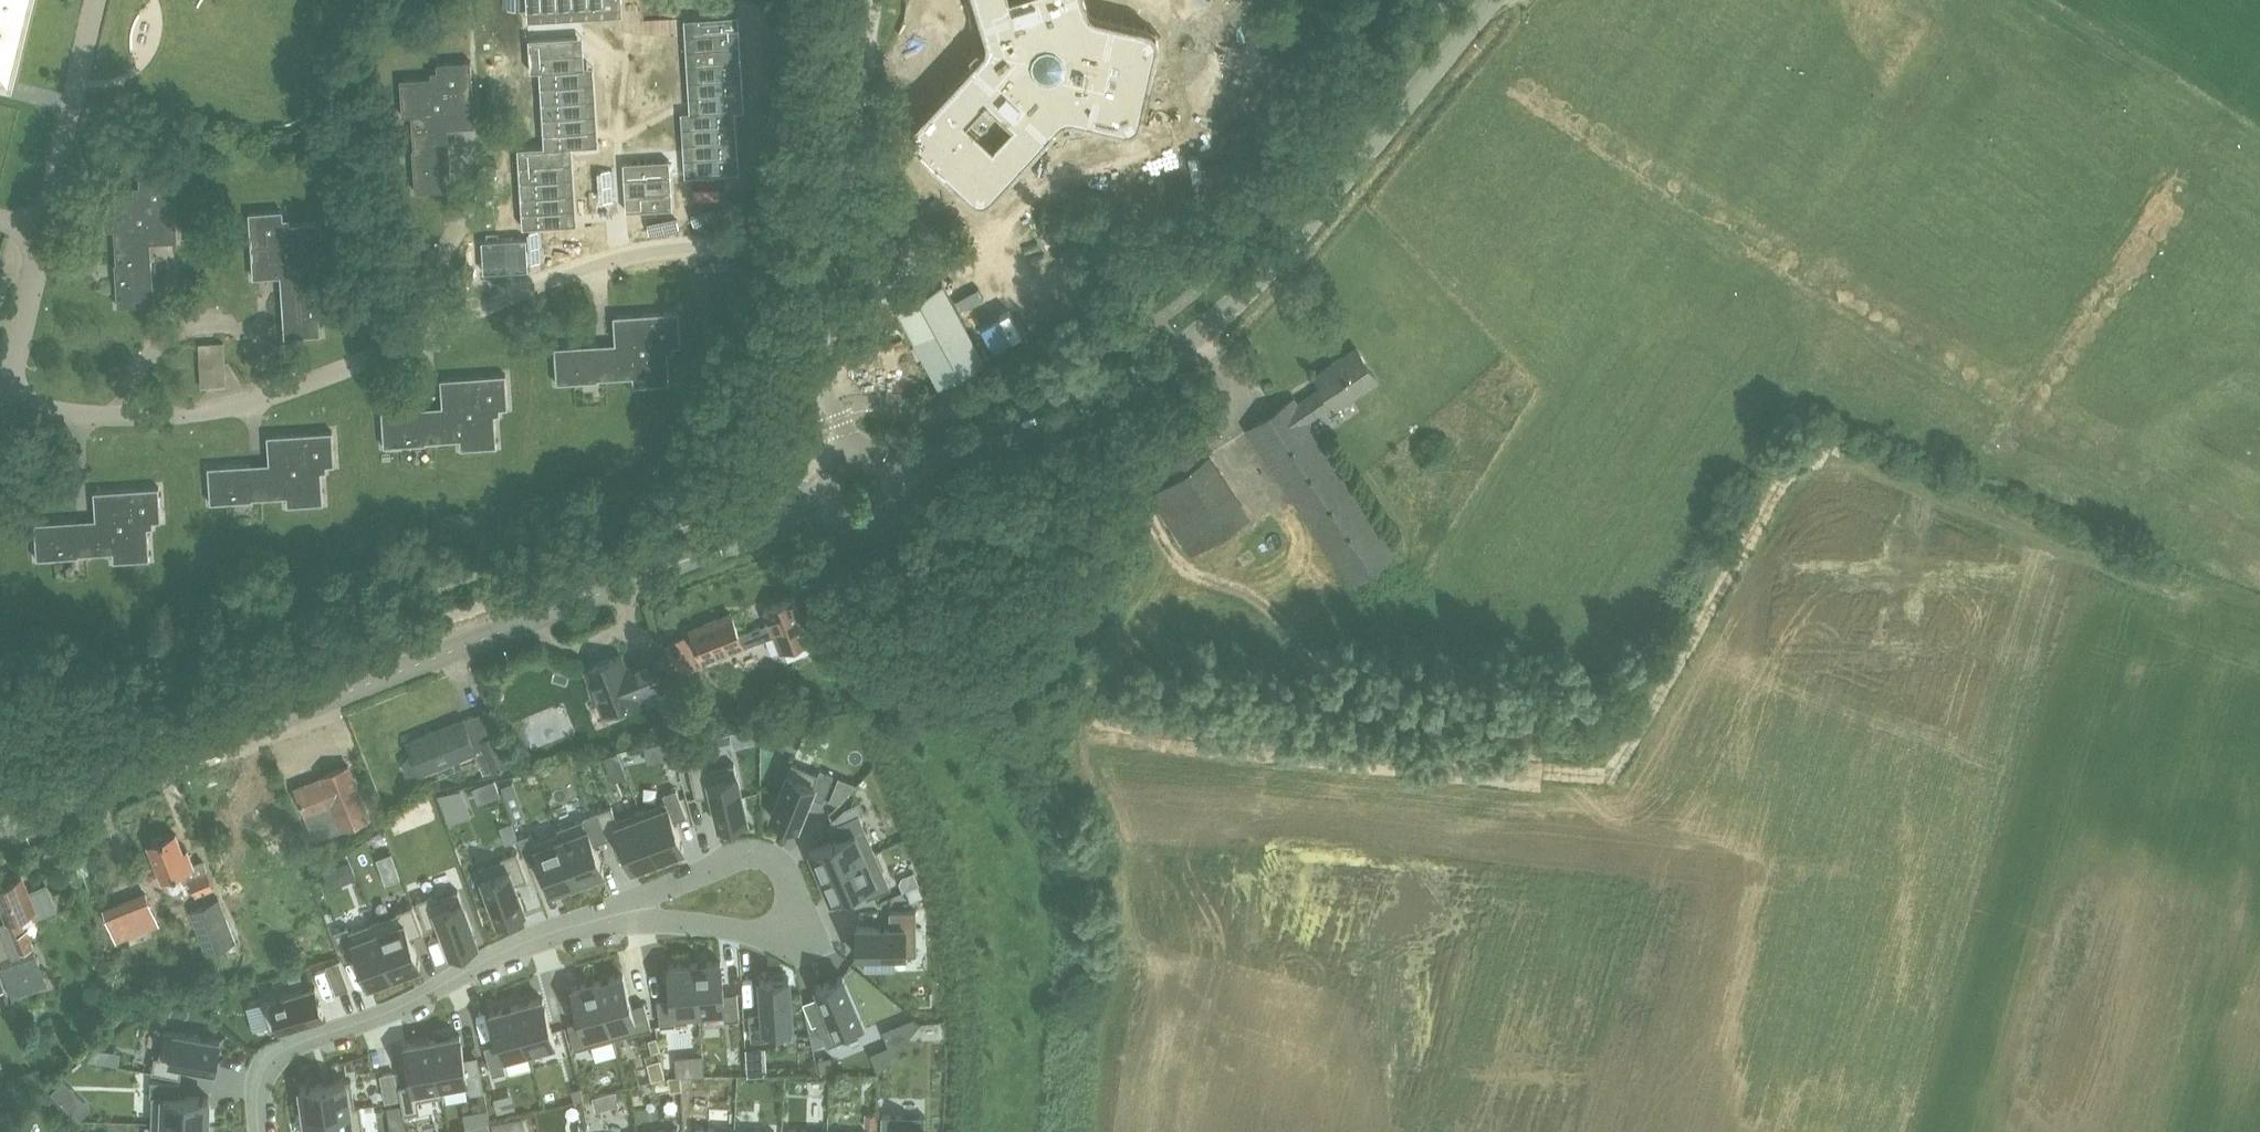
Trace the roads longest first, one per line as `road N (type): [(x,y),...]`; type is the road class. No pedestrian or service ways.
road 1 (tertiary): [(0,828),(822,507)]
road 2 (tertiary): [(900,470),(1199,336),(1247,293),(1487,0)]
road 3 (residential): [(579,924),(644,918),(766,933),(783,927),(794,904),(780,867),(745,853),(598,917)]
road 4 (residential): [(259,1131),(260,1086),(276,1056),(579,924)]
road 5 (tertiary): [(822,507),(841,526),(867,531),(890,520),(903,497),(900,470)]
road 6 (tertiary): [(900,470),(867,446),(846,449),(827,463),(818,484),(822,507)]

